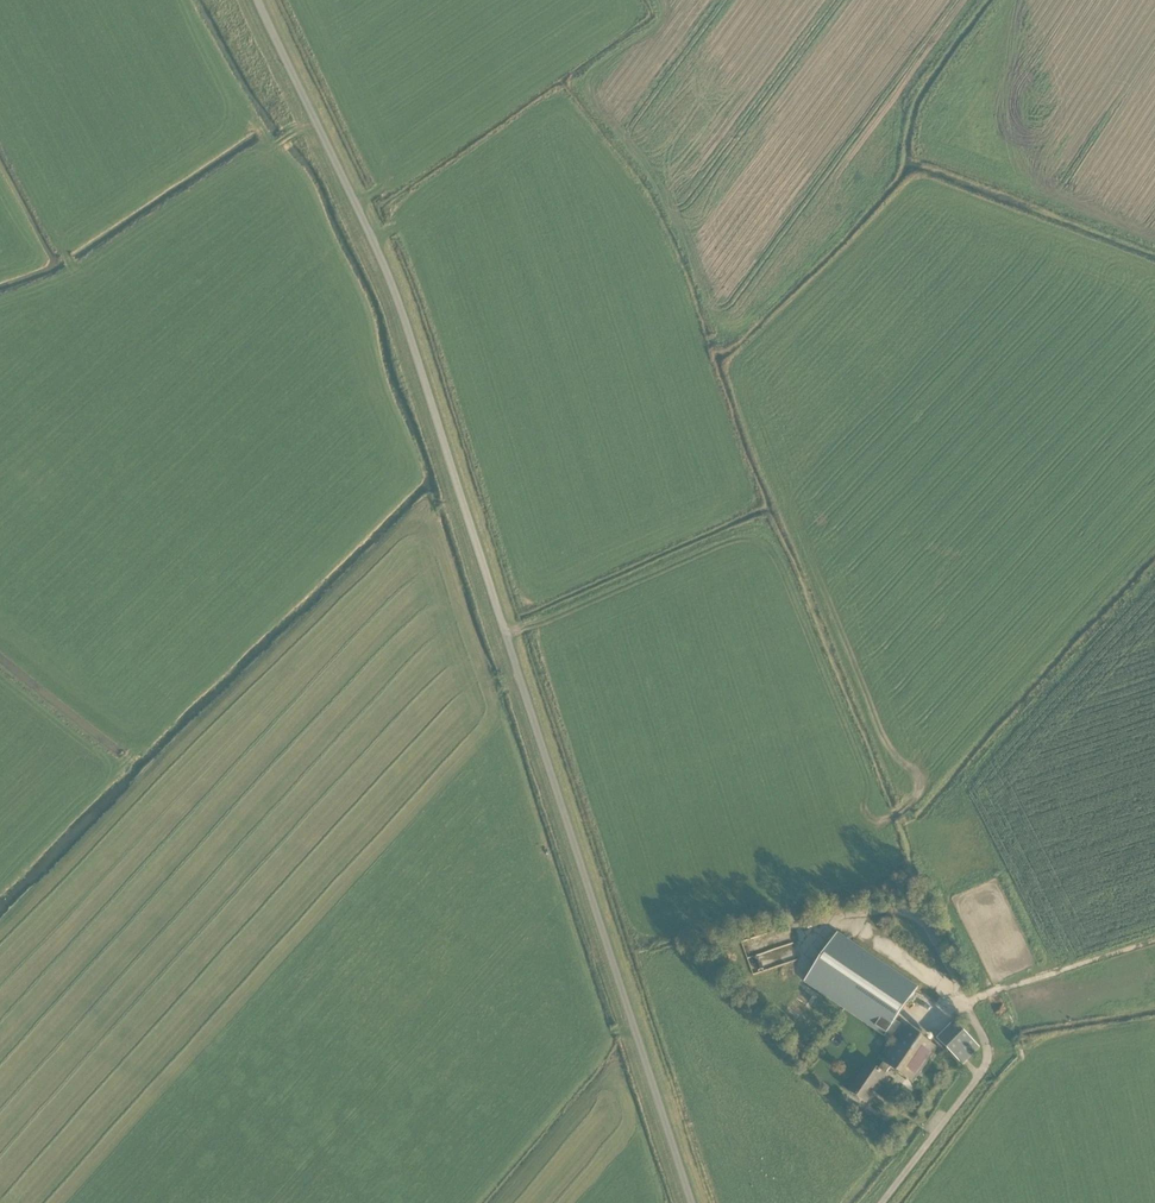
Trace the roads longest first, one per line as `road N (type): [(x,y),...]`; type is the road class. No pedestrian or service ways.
road 1 (unclassified): [(690,1202),(385,271),(263,0)]

